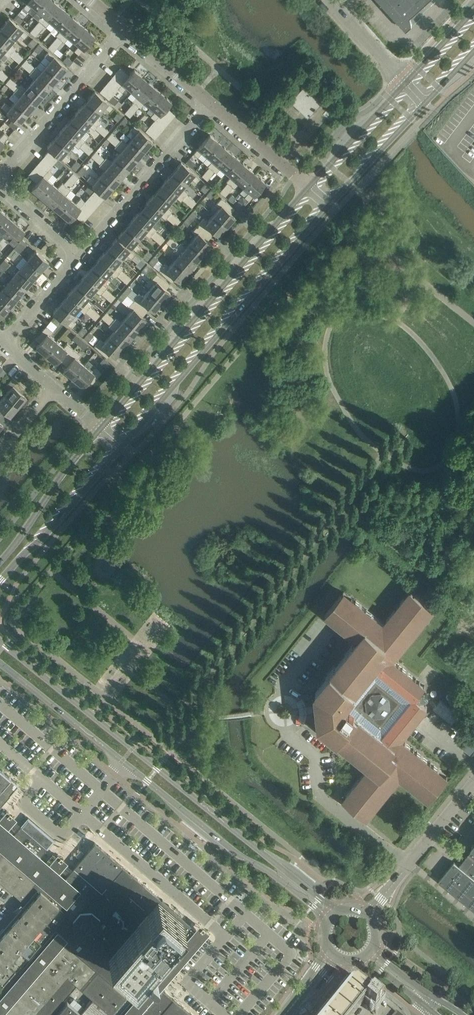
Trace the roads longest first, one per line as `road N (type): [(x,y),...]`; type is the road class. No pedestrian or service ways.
road 1 (tertiary): [(341,910),(0,639)]
road 2 (tertiary): [(0,662),(326,923)]
road 3 (secondary): [(123,446),(332,203)]
road 4 (secondary): [(311,185),(102,427)]
road 5 (residential): [(80,257),(212,101)]
road 6 (residential): [(0,175),(126,28)]
road 7 (secondary): [(0,582),(123,446)]
road 8 (secondary): [(102,427),(0,562)]
road 9 (unclassified): [(473,783),(368,915)]
road 10 (secondary): [(407,82),(311,185)]
road 11 (secondary): [(332,203),(426,102)]
road 12 (residential): [(311,185),(212,101)]

